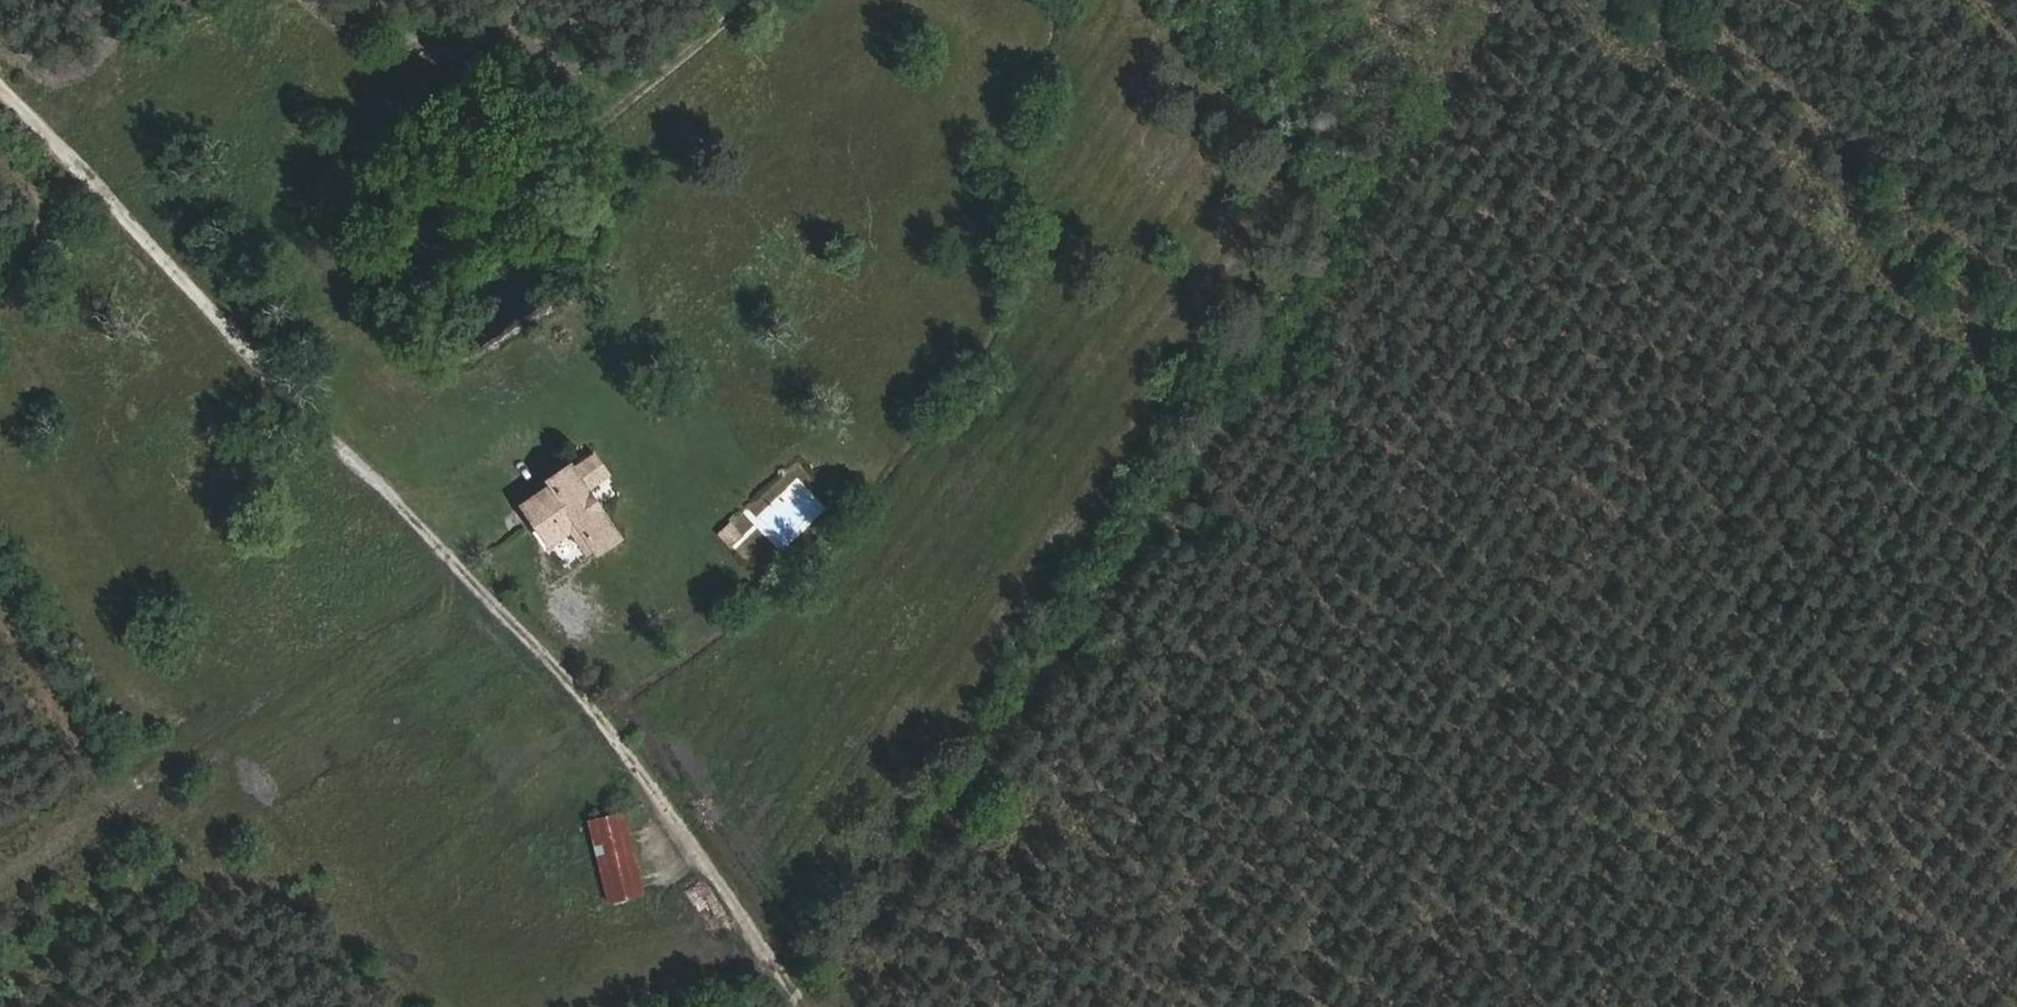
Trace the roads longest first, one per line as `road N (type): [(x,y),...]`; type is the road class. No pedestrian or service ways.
road 1 (track): [(0,63),(603,709),(806,1006)]
road 2 (track): [(740,0),(596,119)]

